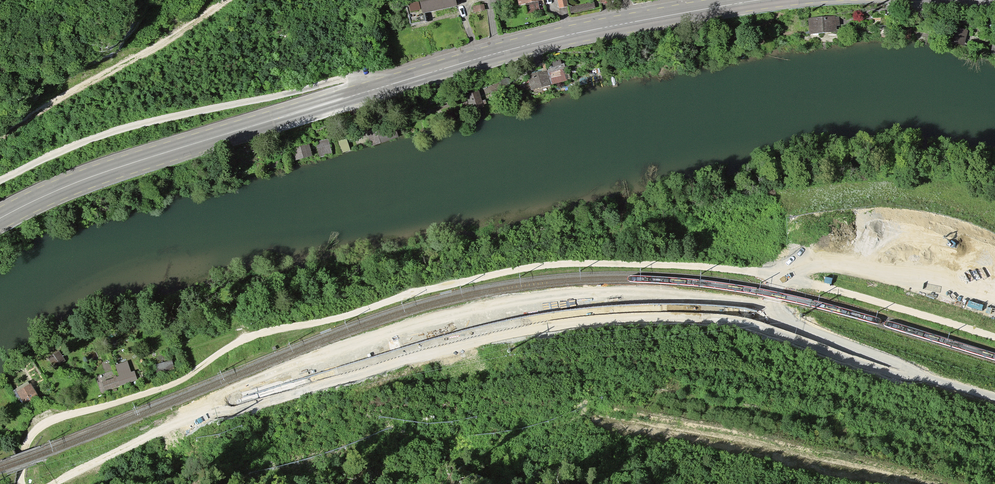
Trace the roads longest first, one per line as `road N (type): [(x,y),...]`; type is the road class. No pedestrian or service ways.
road 1 (track): [(20,483),(27,442),(38,428),(172,383),(244,339),(541,266),(738,271),(823,285),(994,336)]
road 2 (track): [(49,483),(238,396),(298,381),(379,340),(434,327),(486,331),(587,315),(722,313),(994,397)]
road 3 (primary): [(760,0),(524,46),(115,169),(0,219)]
road 4 (track): [(948,483),(858,460),(558,408)]
road 5 (track): [(0,179),(82,140),(164,115),(349,73),(355,96)]
road 6 (track): [(229,0),(0,136)]

